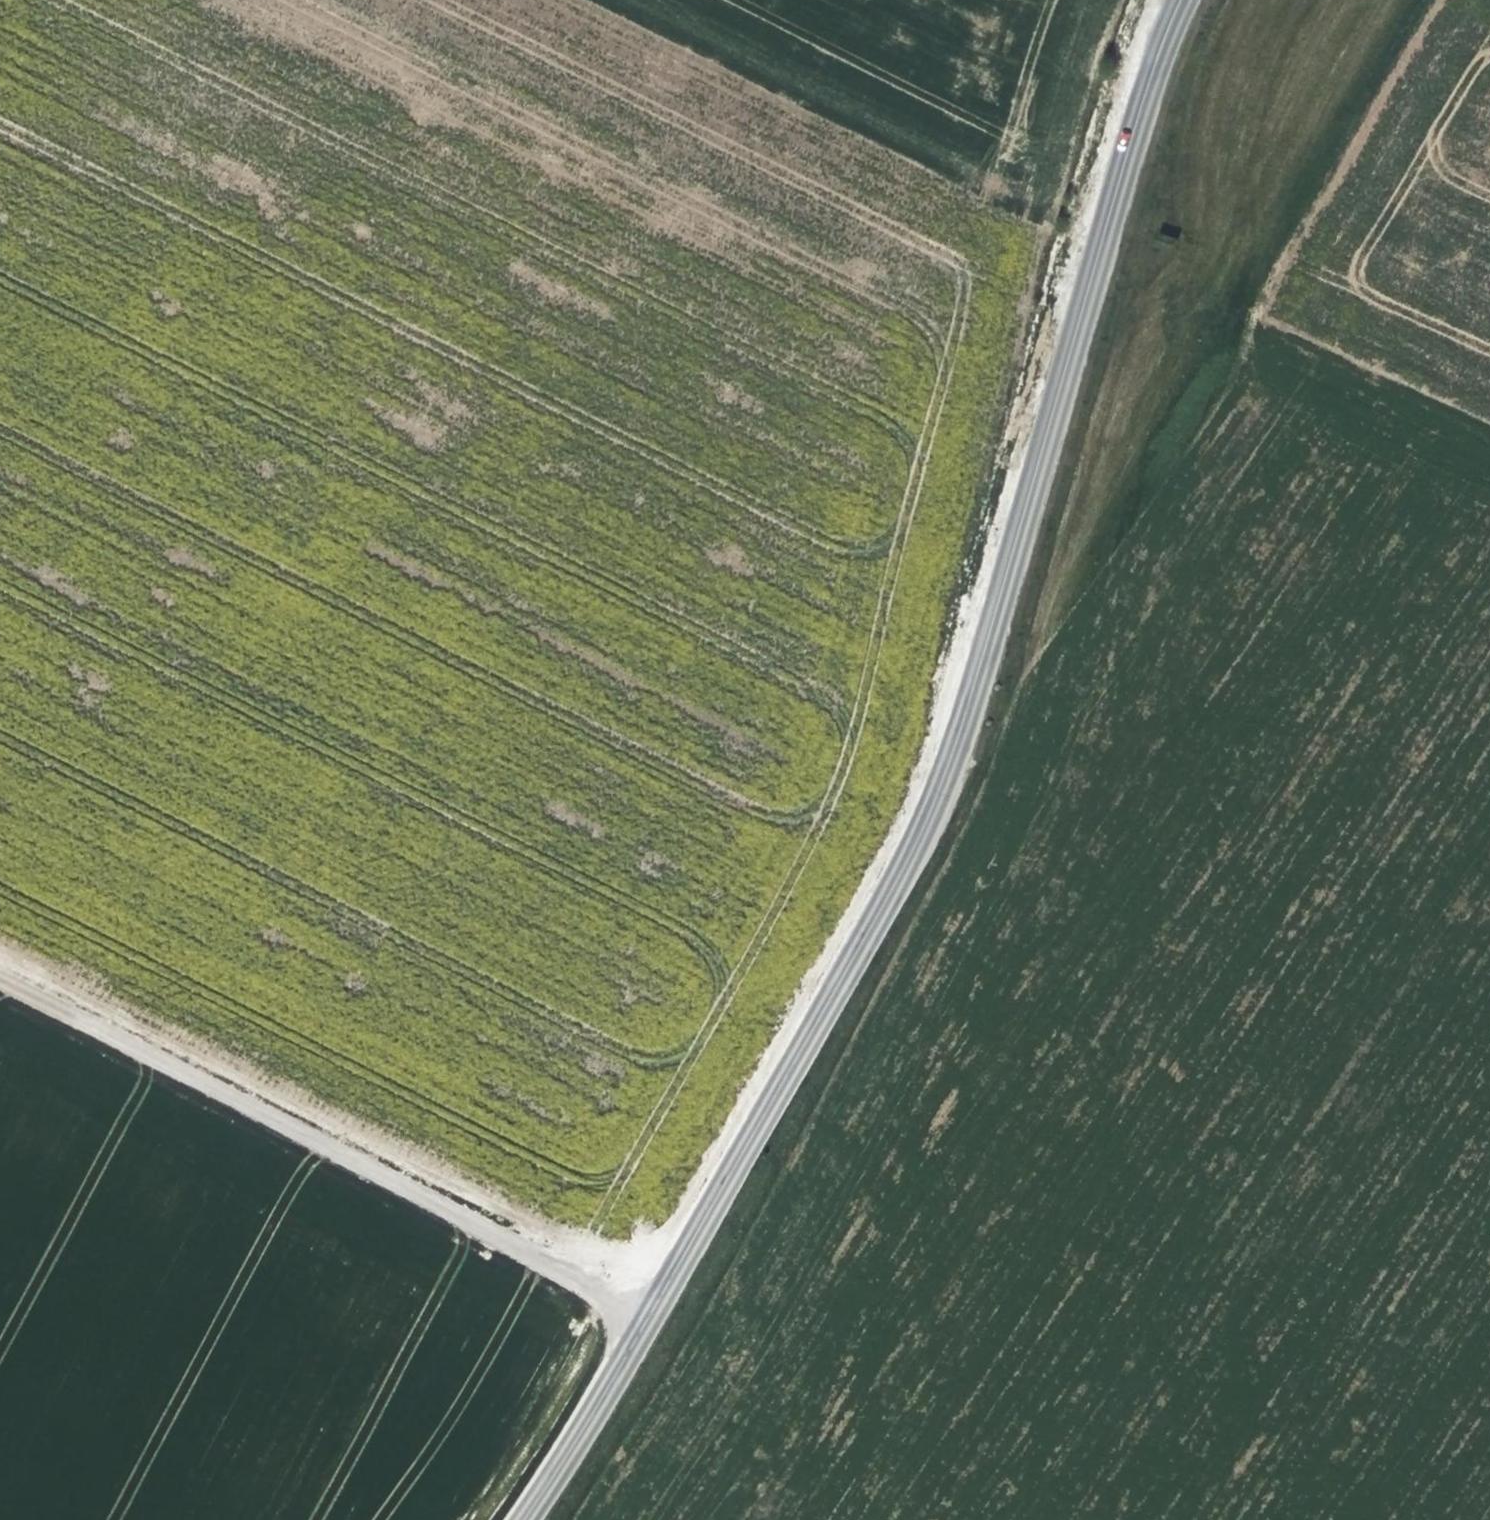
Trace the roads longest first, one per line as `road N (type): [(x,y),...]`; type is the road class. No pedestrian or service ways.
road 1 (tertiary): [(1180,0),(1129,134),(954,767),(901,873),(644,1316)]
road 2 (unclassified): [(644,1316),(0,986)]
road 3 (tertiary): [(644,1316),(518,1519)]

